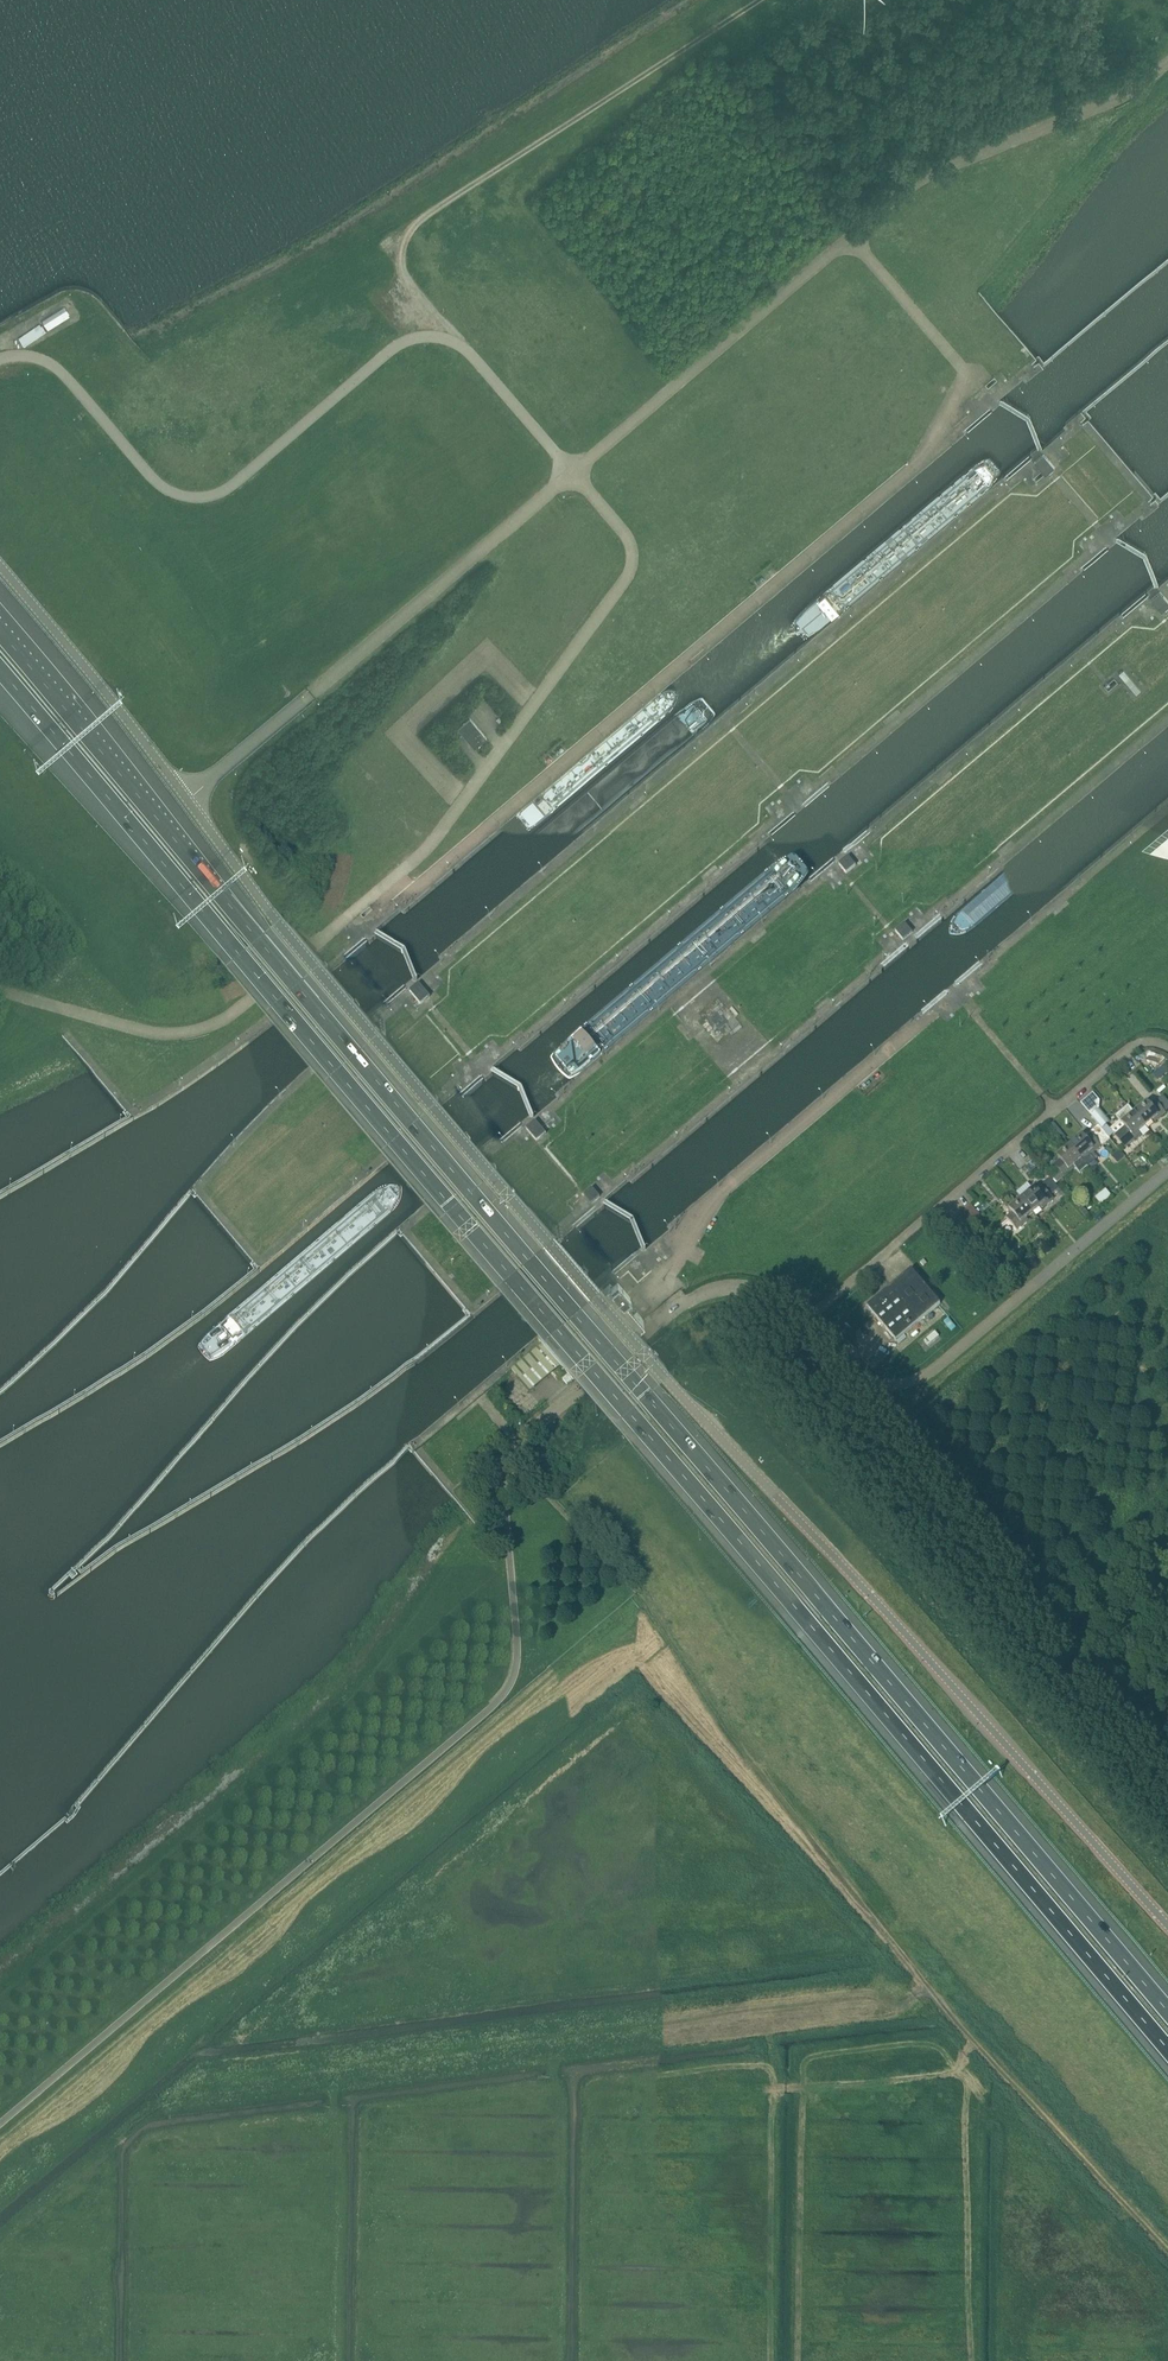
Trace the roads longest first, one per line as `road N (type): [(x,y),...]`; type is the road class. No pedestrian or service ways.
road 1 (motorway): [(0,670),(1167,2051)]
road 2 (motorway): [(1167,2012),(0,631)]
road 3 (unclassified): [(0,2124),(499,1699),(517,1655),(504,1488),(509,1456),(687,1299),(731,1287),(775,1294),(861,1377),(902,1384),(933,1370),(1167,1169)]
road 4 (unclassified): [(1167,1921),(676,1391),(276,919),(188,800)]
road 5 (track): [(1167,2252),(949,2015),(736,1744),(643,1600),(509,1456)]
road 6 (unclassified): [(0,990),(163,1036),(193,1035),(251,997),(429,849),(634,559),(632,540),(573,474)]
road 7 (unclassified): [(573,474),(921,178),(1124,95),(1167,65)]
road 8 (unclassified): [(188,800),(573,474)]
road 9 (unclassified): [(188,800),(0,568)]

